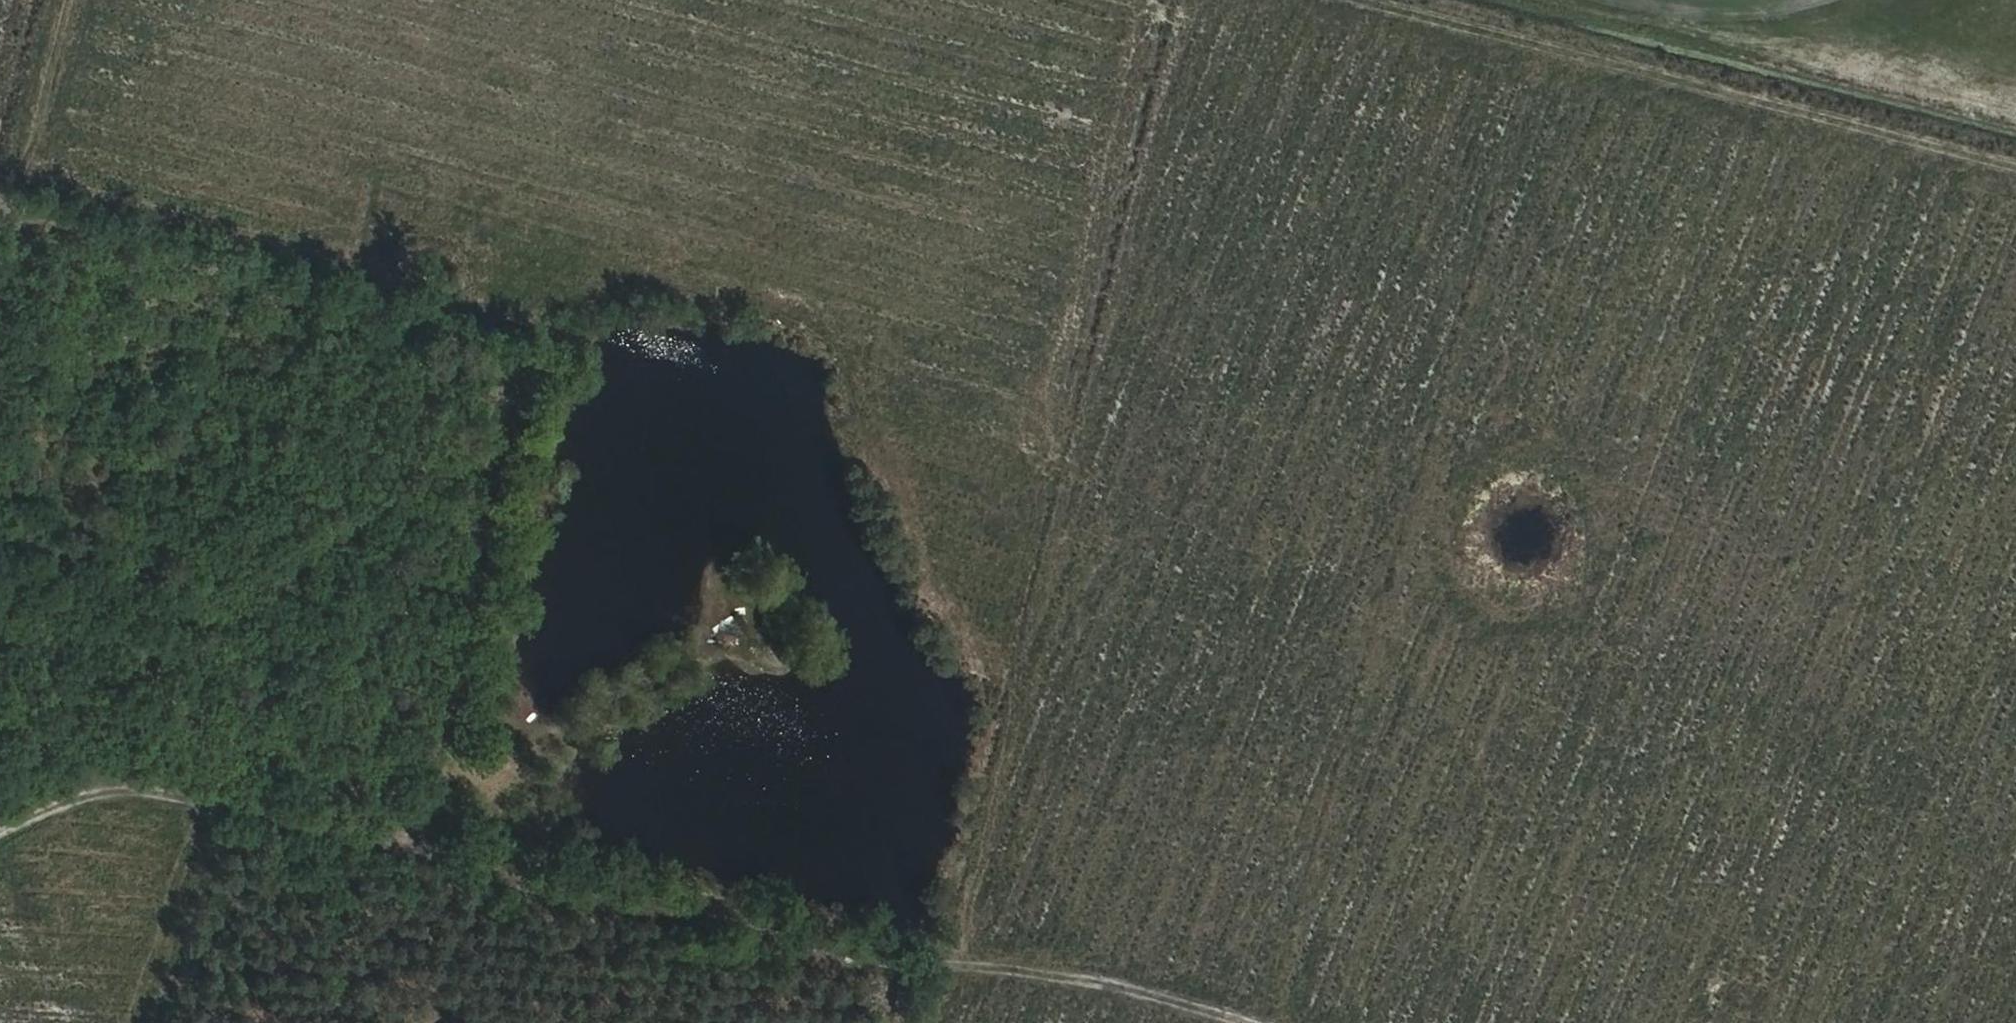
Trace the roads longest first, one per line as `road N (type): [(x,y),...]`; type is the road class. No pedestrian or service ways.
road 1 (track): [(1255,1022),(1104,986),(878,966),(134,783),(0,831)]

